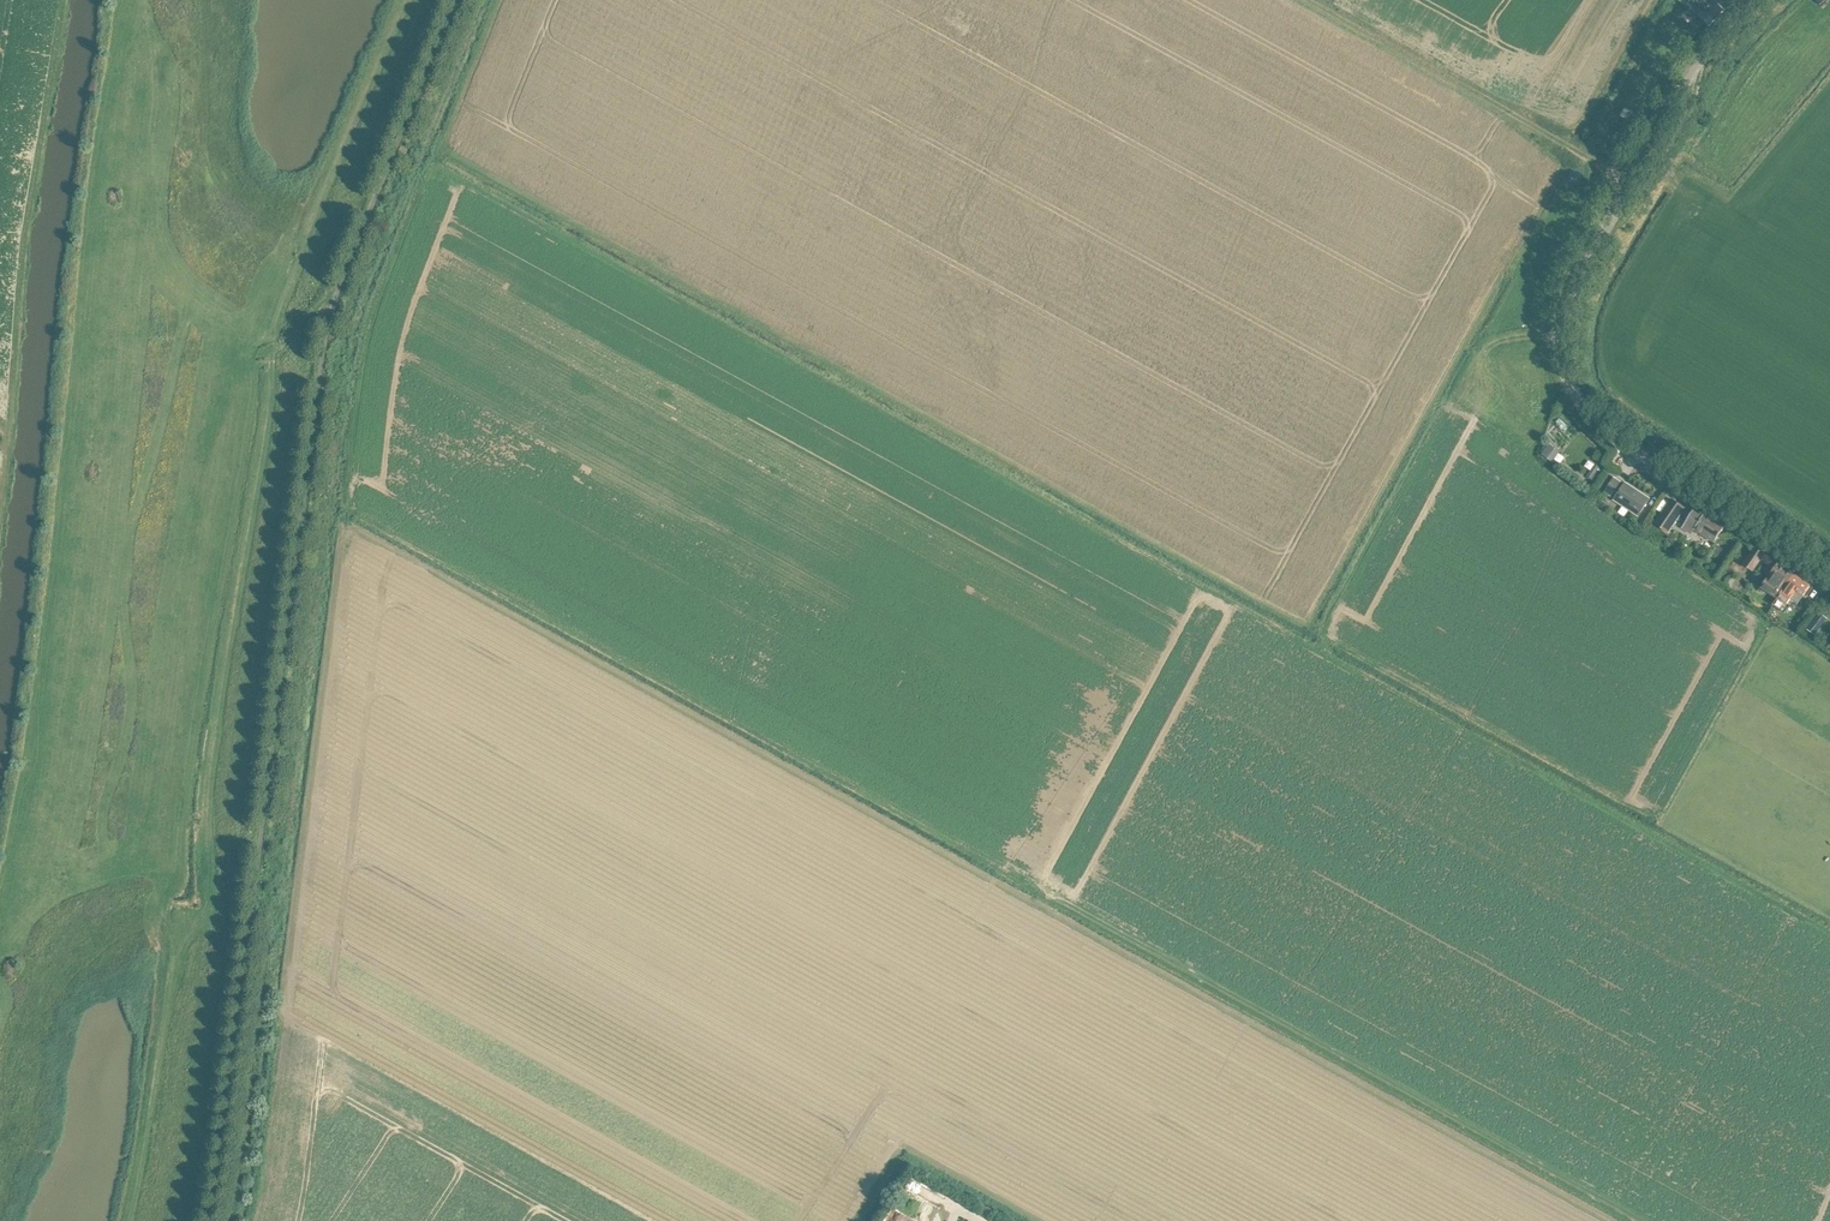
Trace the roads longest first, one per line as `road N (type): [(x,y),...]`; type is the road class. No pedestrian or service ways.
road 1 (tertiary): [(1829,581),(1612,435),(1582,407),(1564,366),(1563,316),(1581,275),(1695,69),(1751,0)]
road 2 (unclassified): [(328,358),(339,299),(461,0)]
road 3 (track): [(1630,181),(1308,0)]
road 4 (track): [(1695,69),(1696,88),(1666,165),(1676,183)]

